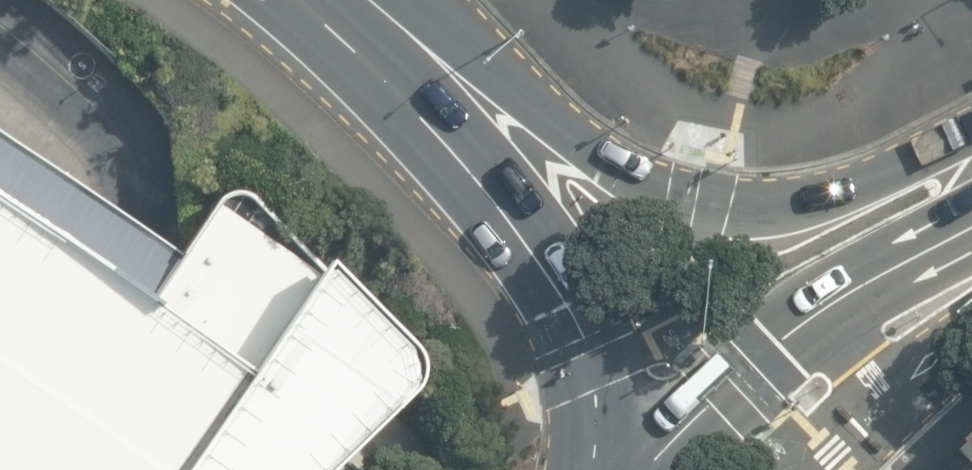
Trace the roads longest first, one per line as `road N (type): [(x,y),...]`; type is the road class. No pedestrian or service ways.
road 1 (secondary): [(354,0),(563,143),(626,176),(706,198),(775,206),(820,198),(971,143)]
road 2 (primary): [(318,0),(479,185),(560,298),(581,359),(587,469)]
road 3 (secondary): [(971,227),(828,308),(678,436),(651,469)]

